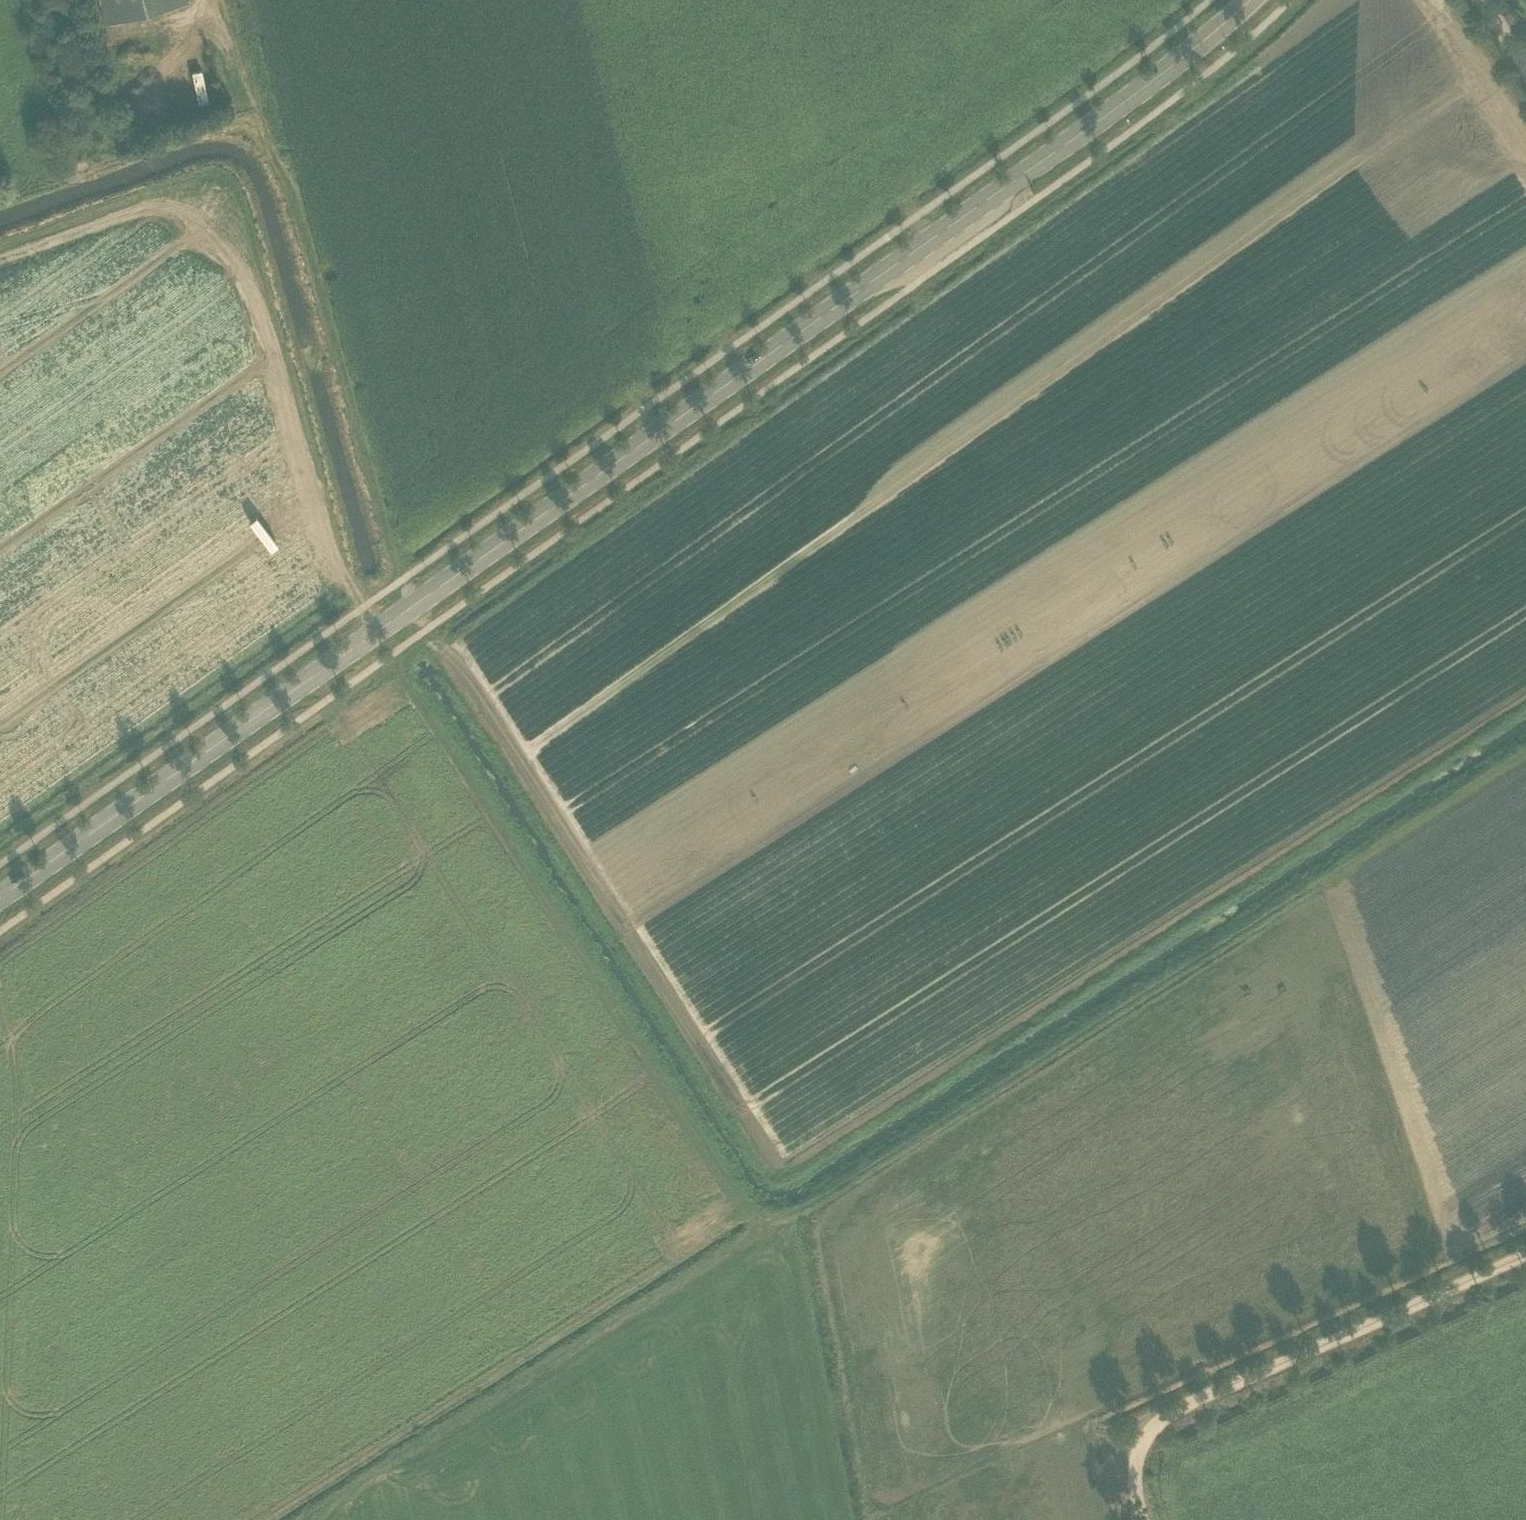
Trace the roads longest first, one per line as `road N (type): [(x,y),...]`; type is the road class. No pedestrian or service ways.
road 1 (tertiary): [(0,897),(1119,107),(1249,0)]
road 2 (track): [(1525,1262),(1170,1420),(1147,1440),(1139,1473),(1152,1519)]

